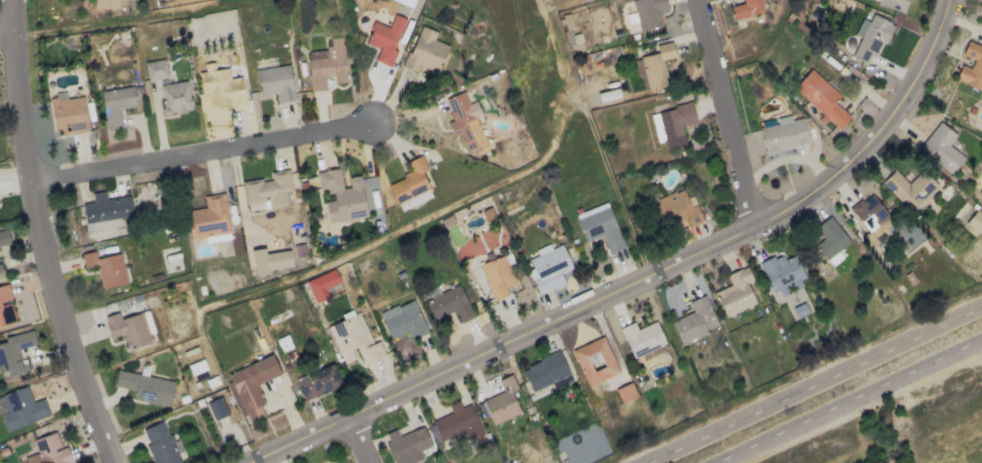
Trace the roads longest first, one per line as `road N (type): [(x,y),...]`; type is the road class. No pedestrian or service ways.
road 1 (tertiary): [(949,0),(928,60),(883,126),(786,209),(247,462)]
road 2 (residential): [(116,462),(48,268),(22,135),(14,0)]
road 3 (tertiary): [(981,303),(642,462)]
road 4 (residential): [(31,184),(371,124)]
road 5 (tertiary): [(723,462),(981,341)]
road 6 (residential): [(750,227),(697,0)]

